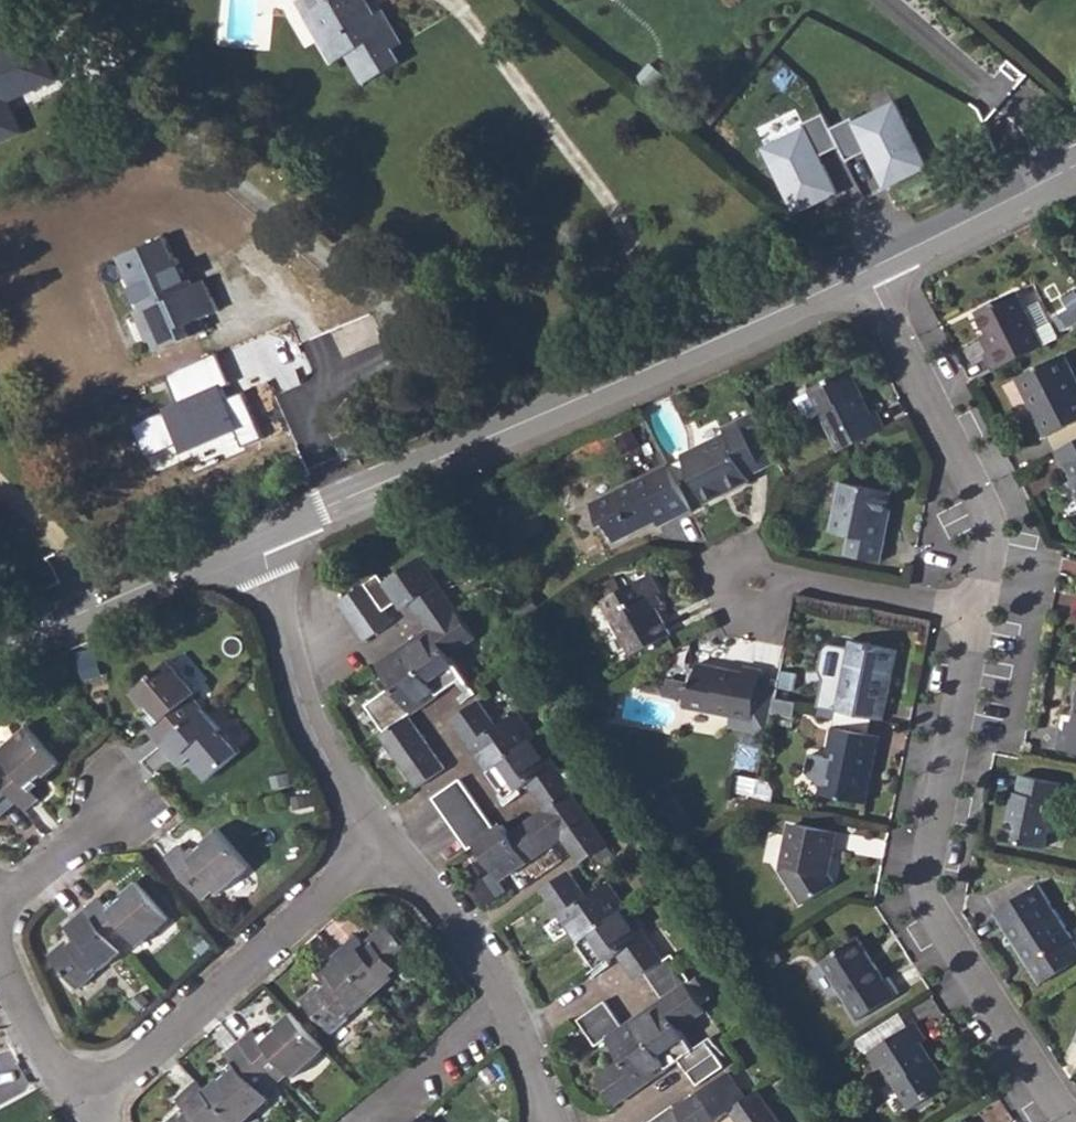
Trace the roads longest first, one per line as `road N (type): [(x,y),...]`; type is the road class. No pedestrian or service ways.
road 1 (tertiary): [(263,549),(865,274)]
road 2 (residential): [(1075,1120),(1033,1075),(926,901),(973,611)]
road 3 (residential): [(88,1104),(374,848)]
road 4 (residential): [(973,611),(989,525),(865,274)]
road 5 (residential): [(374,848),(442,913),(501,1002),(539,1121)]
road 6 (residential): [(263,549),(303,707),(374,848)]
road 7 (tertiary): [(0,655),(263,549)]
road 8 (residential): [(743,597),(769,576),(973,611)]
road 9 (tertiary): [(865,274),(1075,168)]
road 10 (residential): [(0,944),(46,1057),(88,1104)]
road 11 (residential): [(121,809),(0,899)]

